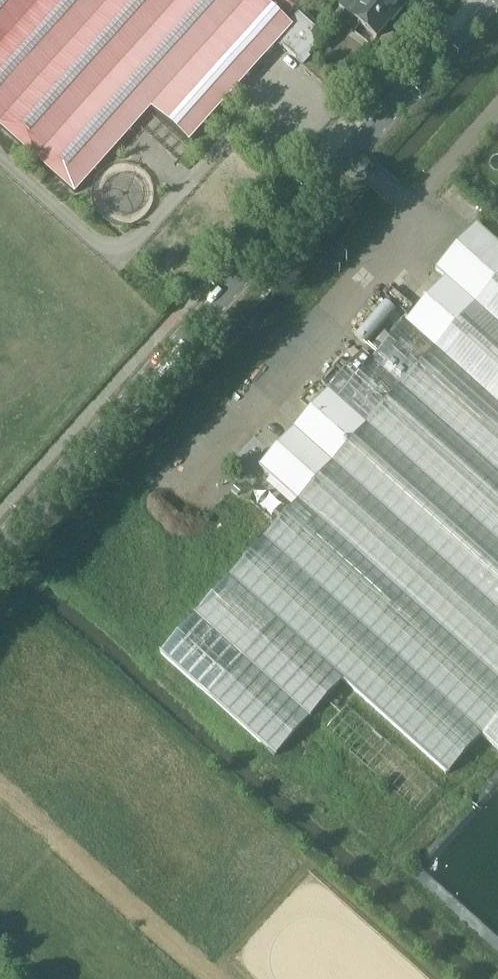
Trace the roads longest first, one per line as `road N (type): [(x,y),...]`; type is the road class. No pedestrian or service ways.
road 1 (tertiary): [(0,546),(490,0)]
road 2 (track): [(0,784),(210,978)]

